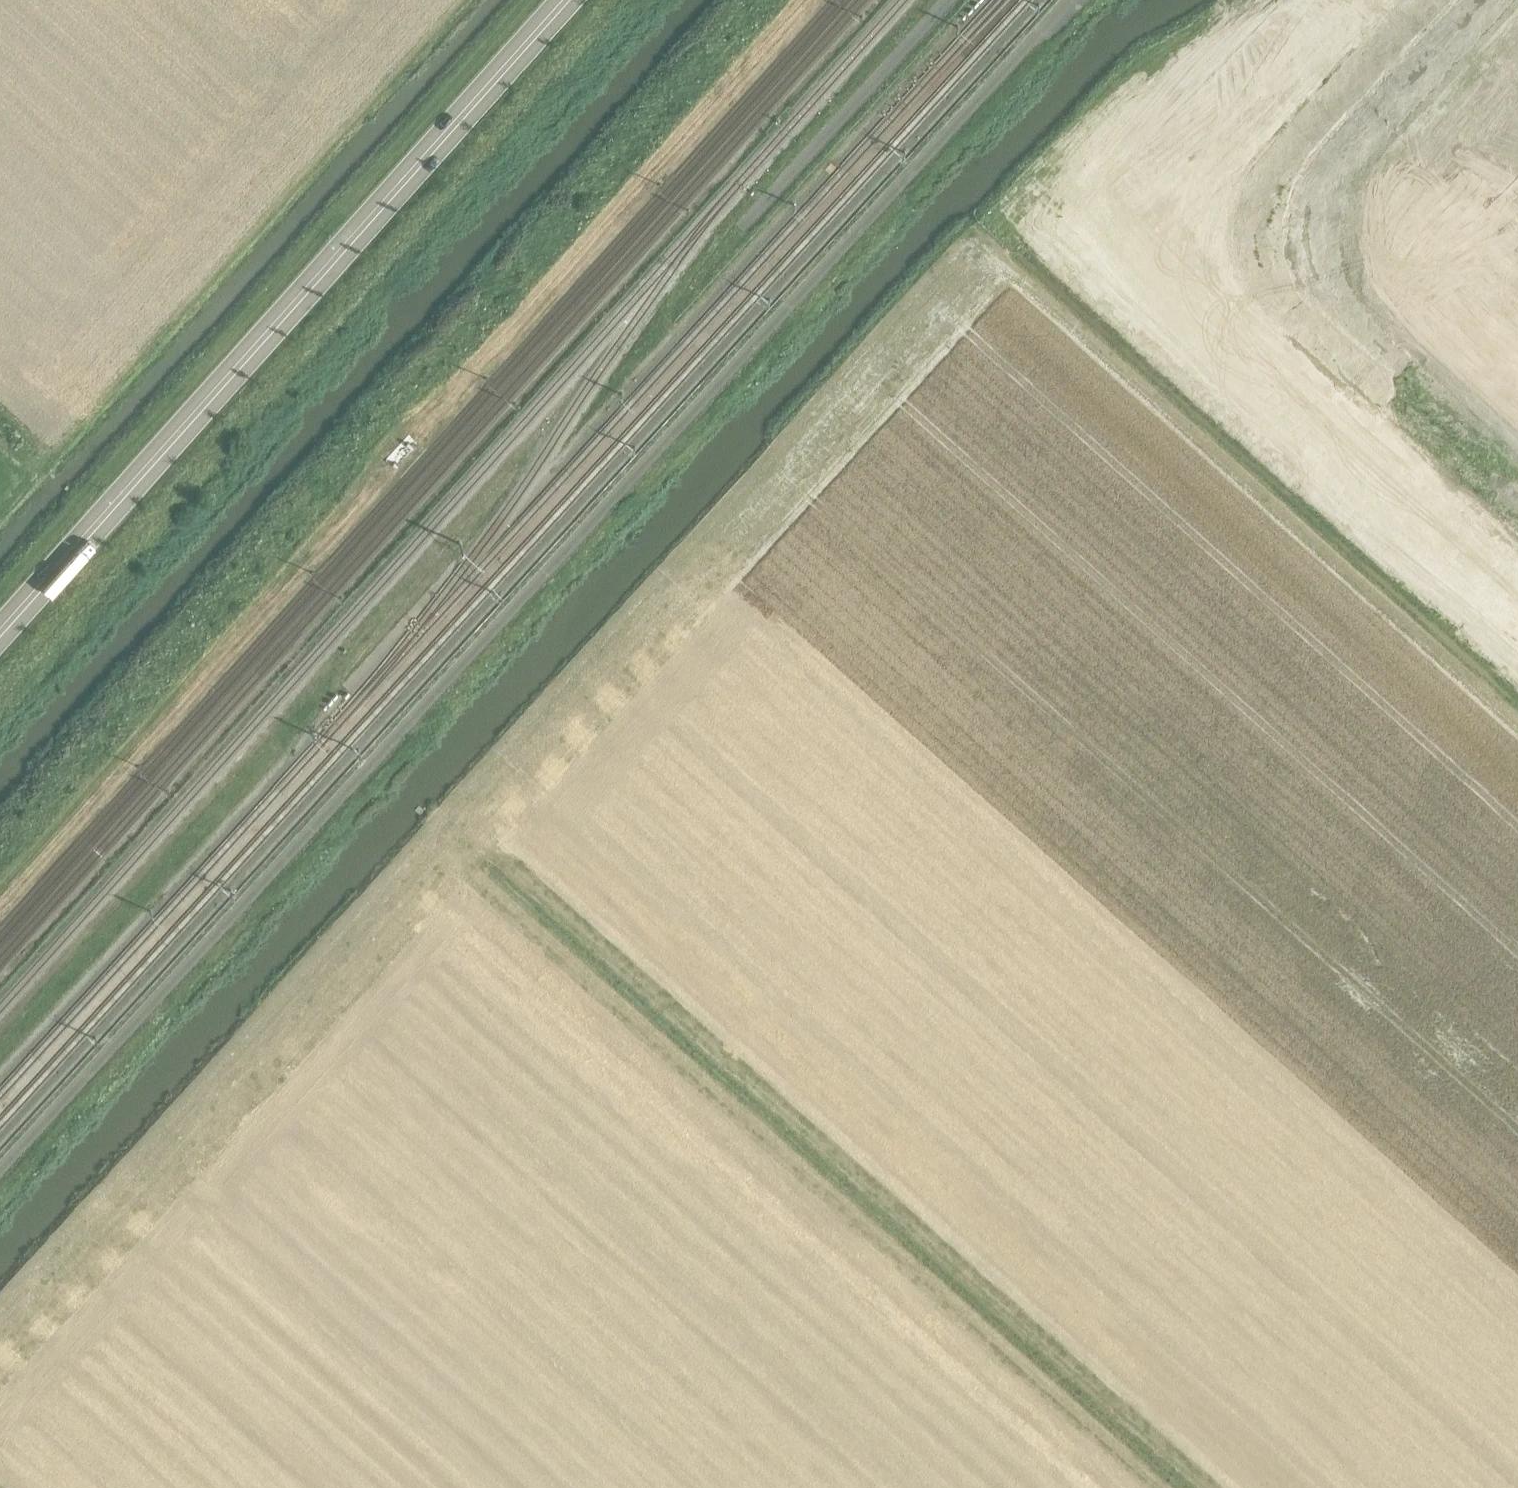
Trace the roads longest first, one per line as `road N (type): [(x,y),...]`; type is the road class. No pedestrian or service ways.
road 1 (track): [(797,0),(0,888)]
road 2 (secondary): [(0,631),(566,0)]

